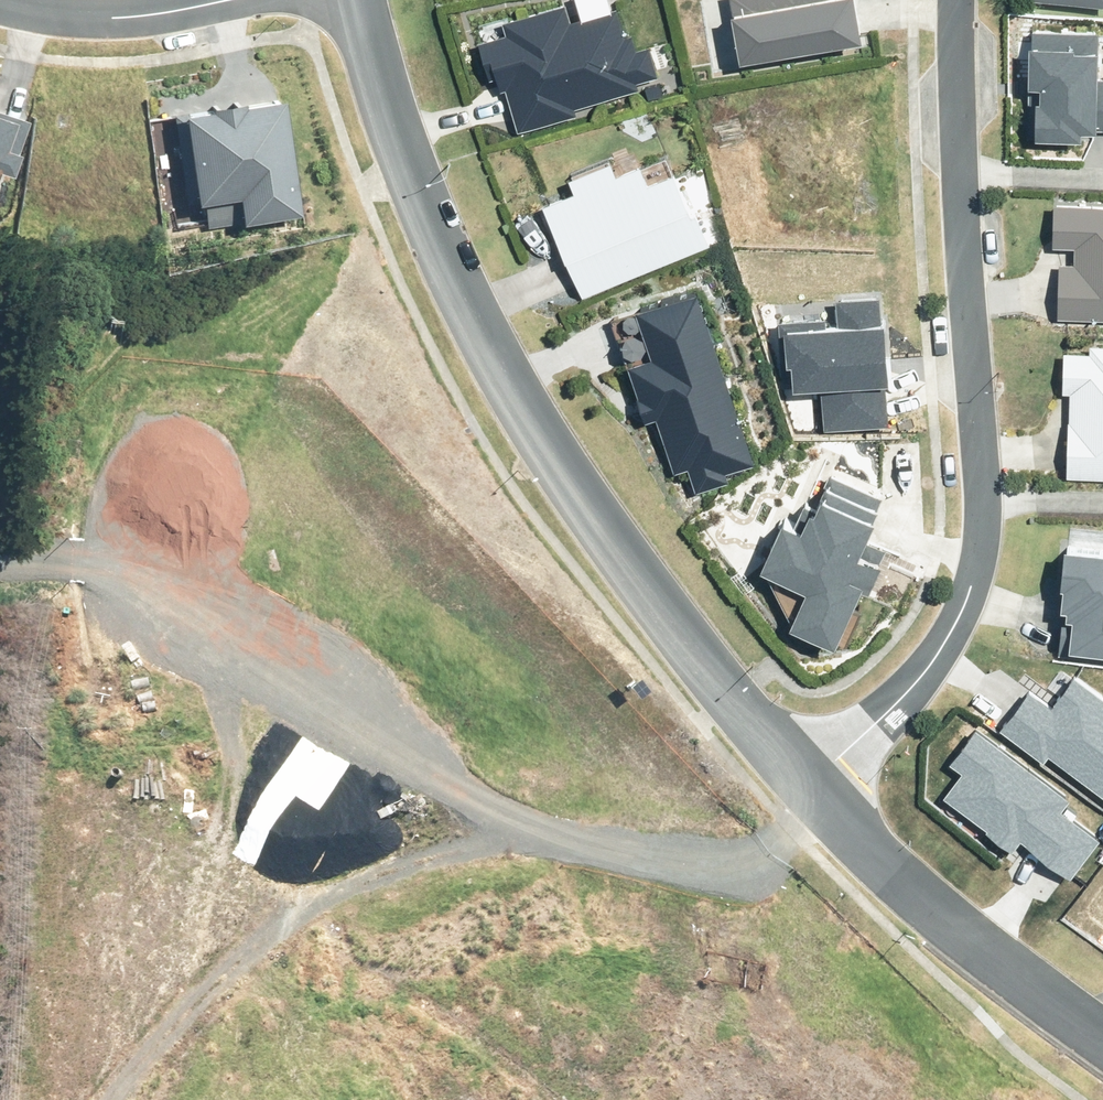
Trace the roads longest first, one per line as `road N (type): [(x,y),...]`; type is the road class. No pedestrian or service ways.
road 1 (residential): [(802,779),(684,641),(521,410),(425,210),(356,0)]
road 2 (residential): [(802,779),(842,757),(909,692),(968,597),(981,522),(956,0)]
road 3 (track): [(802,779),(772,806),(521,865),(405,882),(281,925),(171,1027),(108,1099)]
road 4 (unknown): [(684,641),(459,833),(335,962),(294,1055),(299,1099)]
road 5 (residential): [(1102,1038),(933,908),(802,779)]
road 6 (residential): [(226,0),(97,15),(0,0)]

